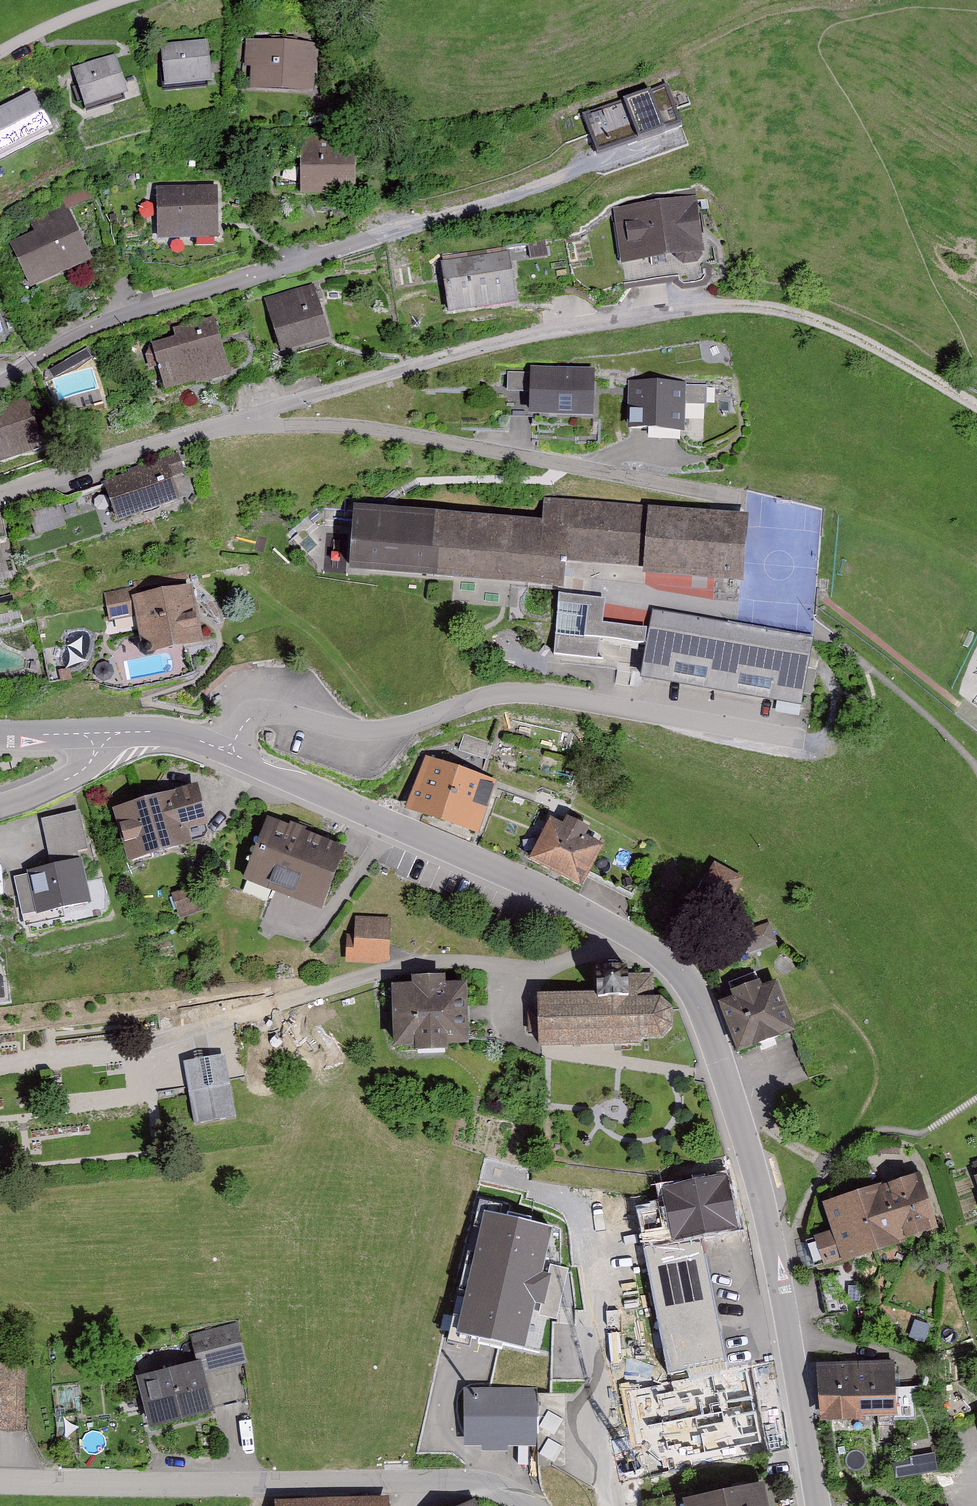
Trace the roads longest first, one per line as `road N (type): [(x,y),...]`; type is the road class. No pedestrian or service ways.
road 1 (tertiary): [(819,1505),(757,1178),(704,1010),(684,976),(575,906),(227,750)]
road 2 (residential): [(976,406),(827,325),(770,307),(707,306),(480,346),(233,420)]
road 3 (residential): [(674,136),(517,193),(117,313),(0,381)]
road 4 (residential): [(795,739),(529,691),(473,699),(393,726),(258,714),(227,750)]
road 5 (residential): [(531,1505),(467,1481),(0,1482)]
road 6 (residential): [(752,504),(348,426),(233,420)]
road 7 (residential): [(547,1192),(598,1214),(609,1505)]
road 8 (residential): [(233,420),(0,496)]
road 9 (unclassified): [(127,0),(84,11),(0,52)]
road 10 (tertiary): [(227,750),(184,736),(98,735)]
road 11 (residential): [(98,735),(89,766),(0,804)]

